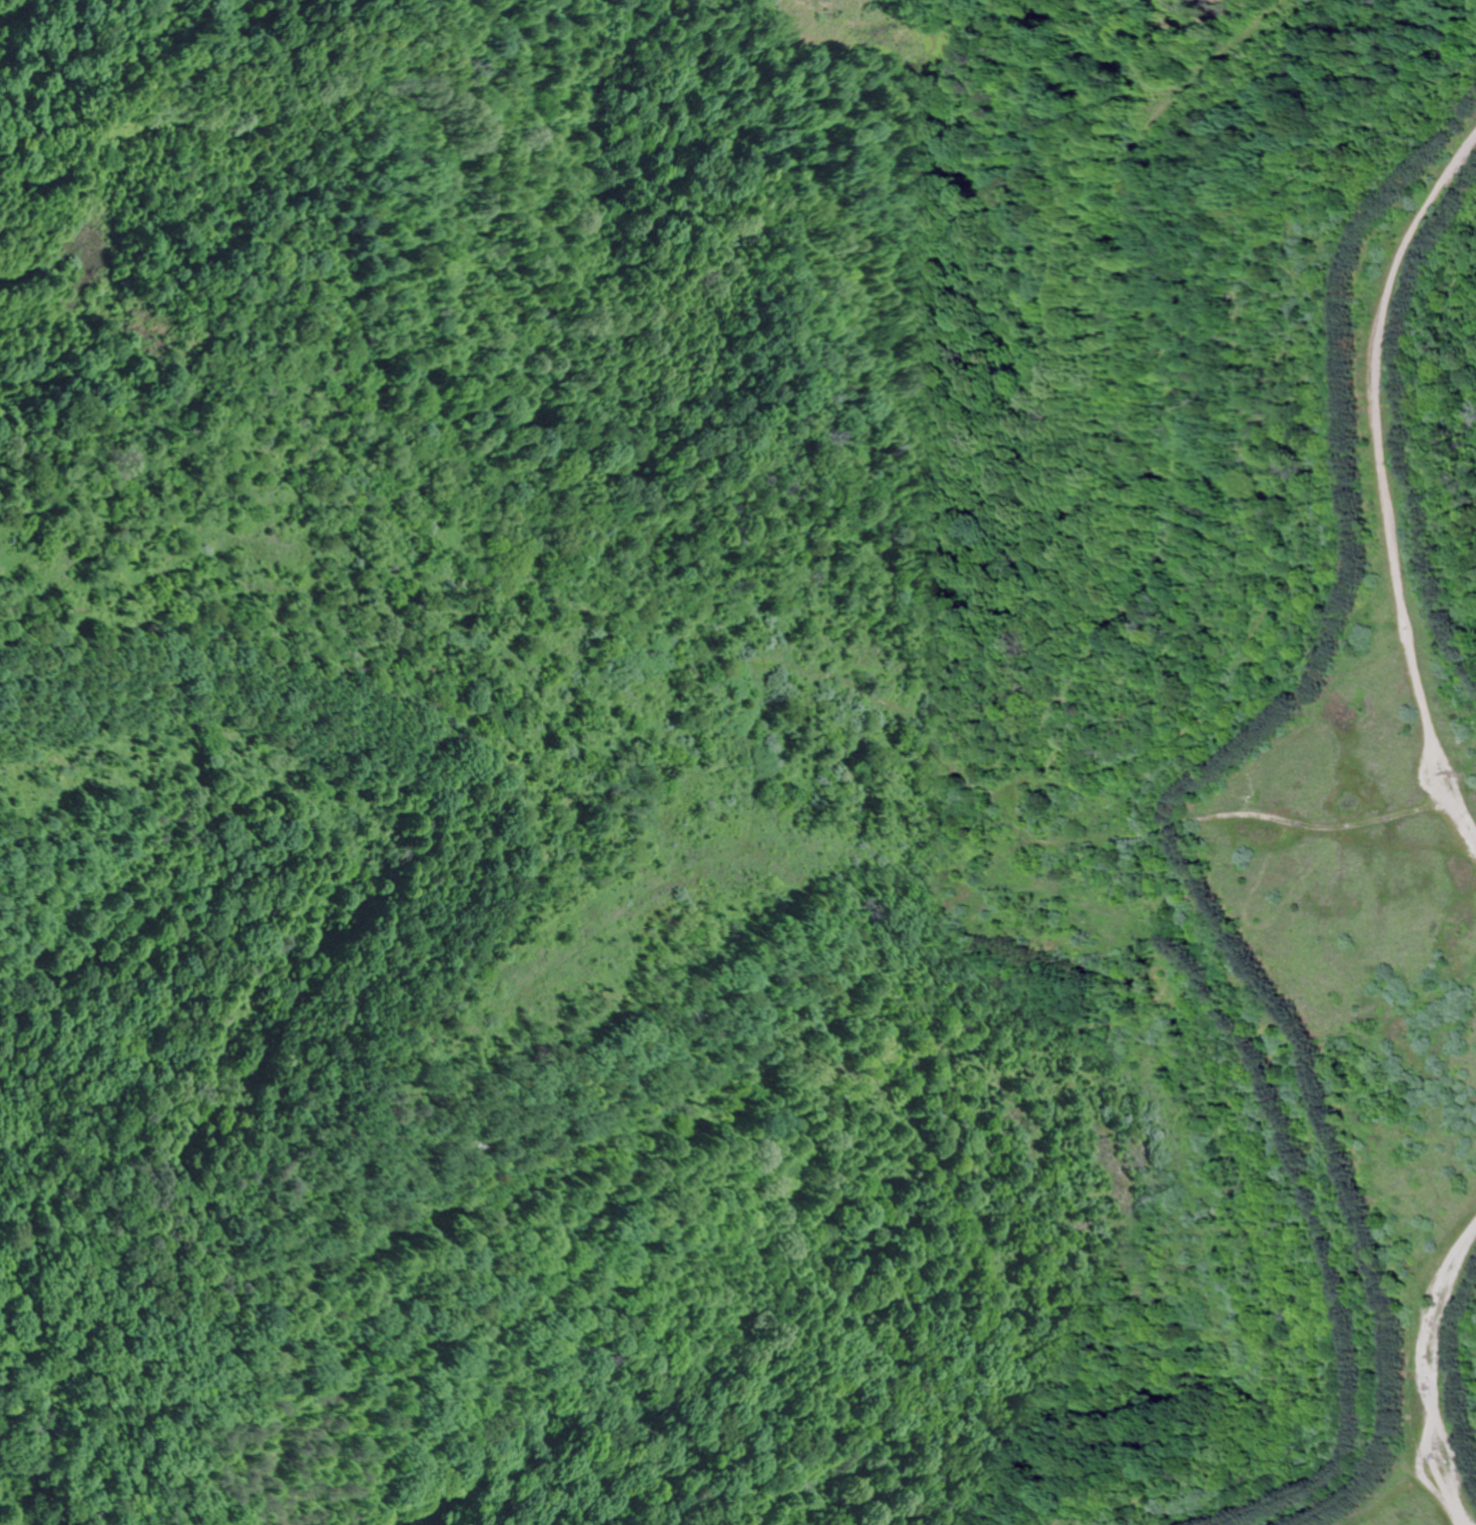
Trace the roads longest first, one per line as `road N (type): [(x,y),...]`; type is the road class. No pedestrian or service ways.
road 1 (residential): [(322,1524),(174,1158),(123,893),(0,710)]
road 2 (residential): [(1475,439),(1399,349),(1445,169),(1475,109)]

